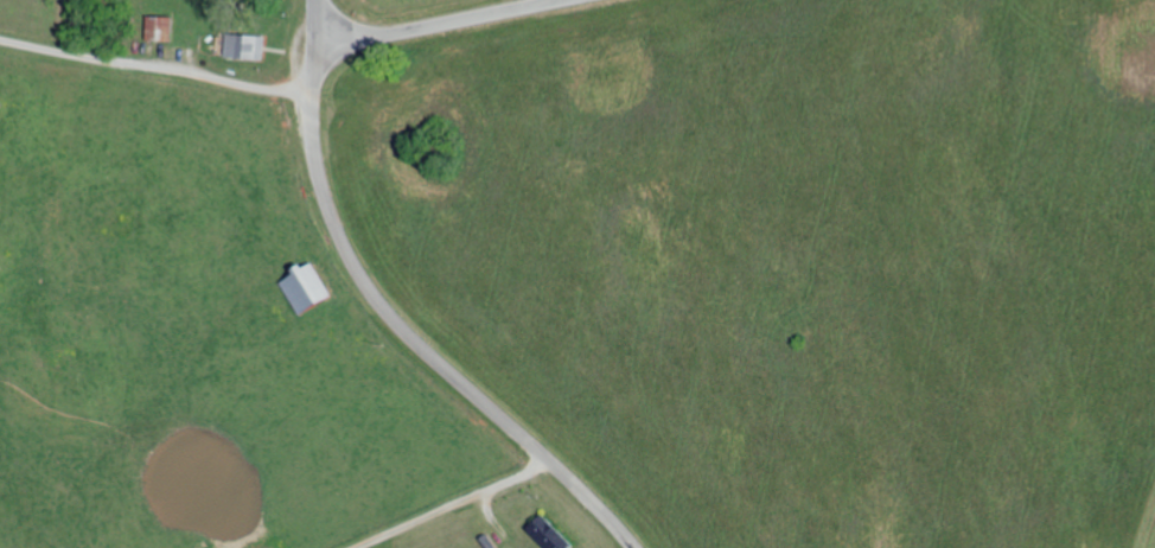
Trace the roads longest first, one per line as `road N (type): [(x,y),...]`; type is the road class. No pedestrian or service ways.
road 1 (residential): [(631,547),(409,334),(353,263),(315,158),(315,9)]
road 2 (residential): [(444,368),(133,387),(0,524)]
road 3 (tertiary): [(552,0),(353,38),(330,34),(315,9)]

